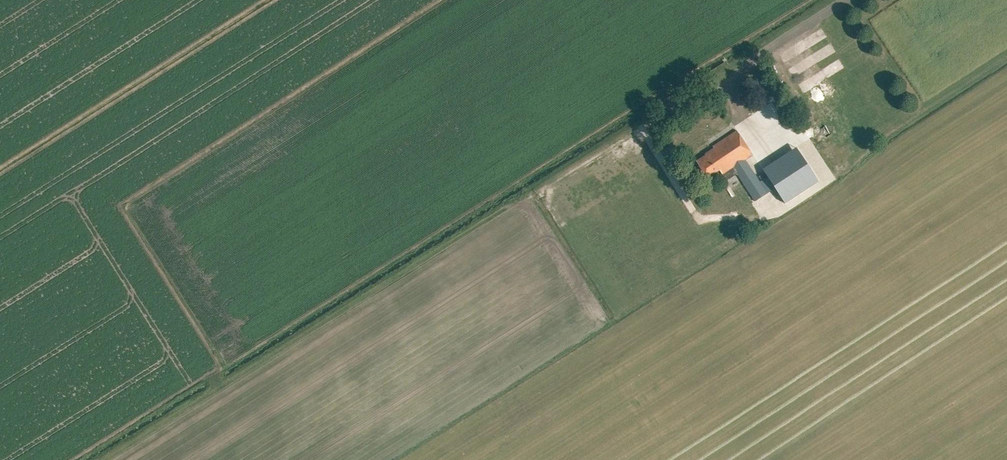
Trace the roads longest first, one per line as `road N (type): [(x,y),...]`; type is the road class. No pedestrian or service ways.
road 1 (residential): [(842,0),(643,126)]
road 2 (track): [(643,126),(539,193)]

